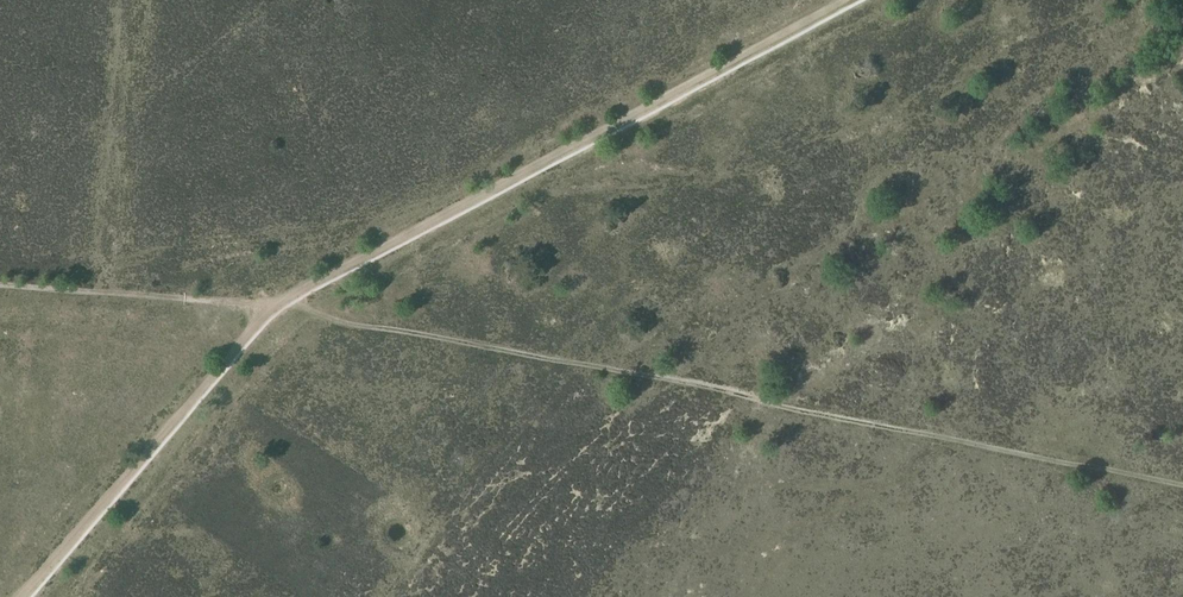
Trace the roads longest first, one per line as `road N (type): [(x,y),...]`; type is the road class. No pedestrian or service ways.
road 1 (track): [(1182,484),(590,361),(382,324),(351,326),(291,303),(0,283)]
road 2 (track): [(838,0),(265,306),(14,596)]

